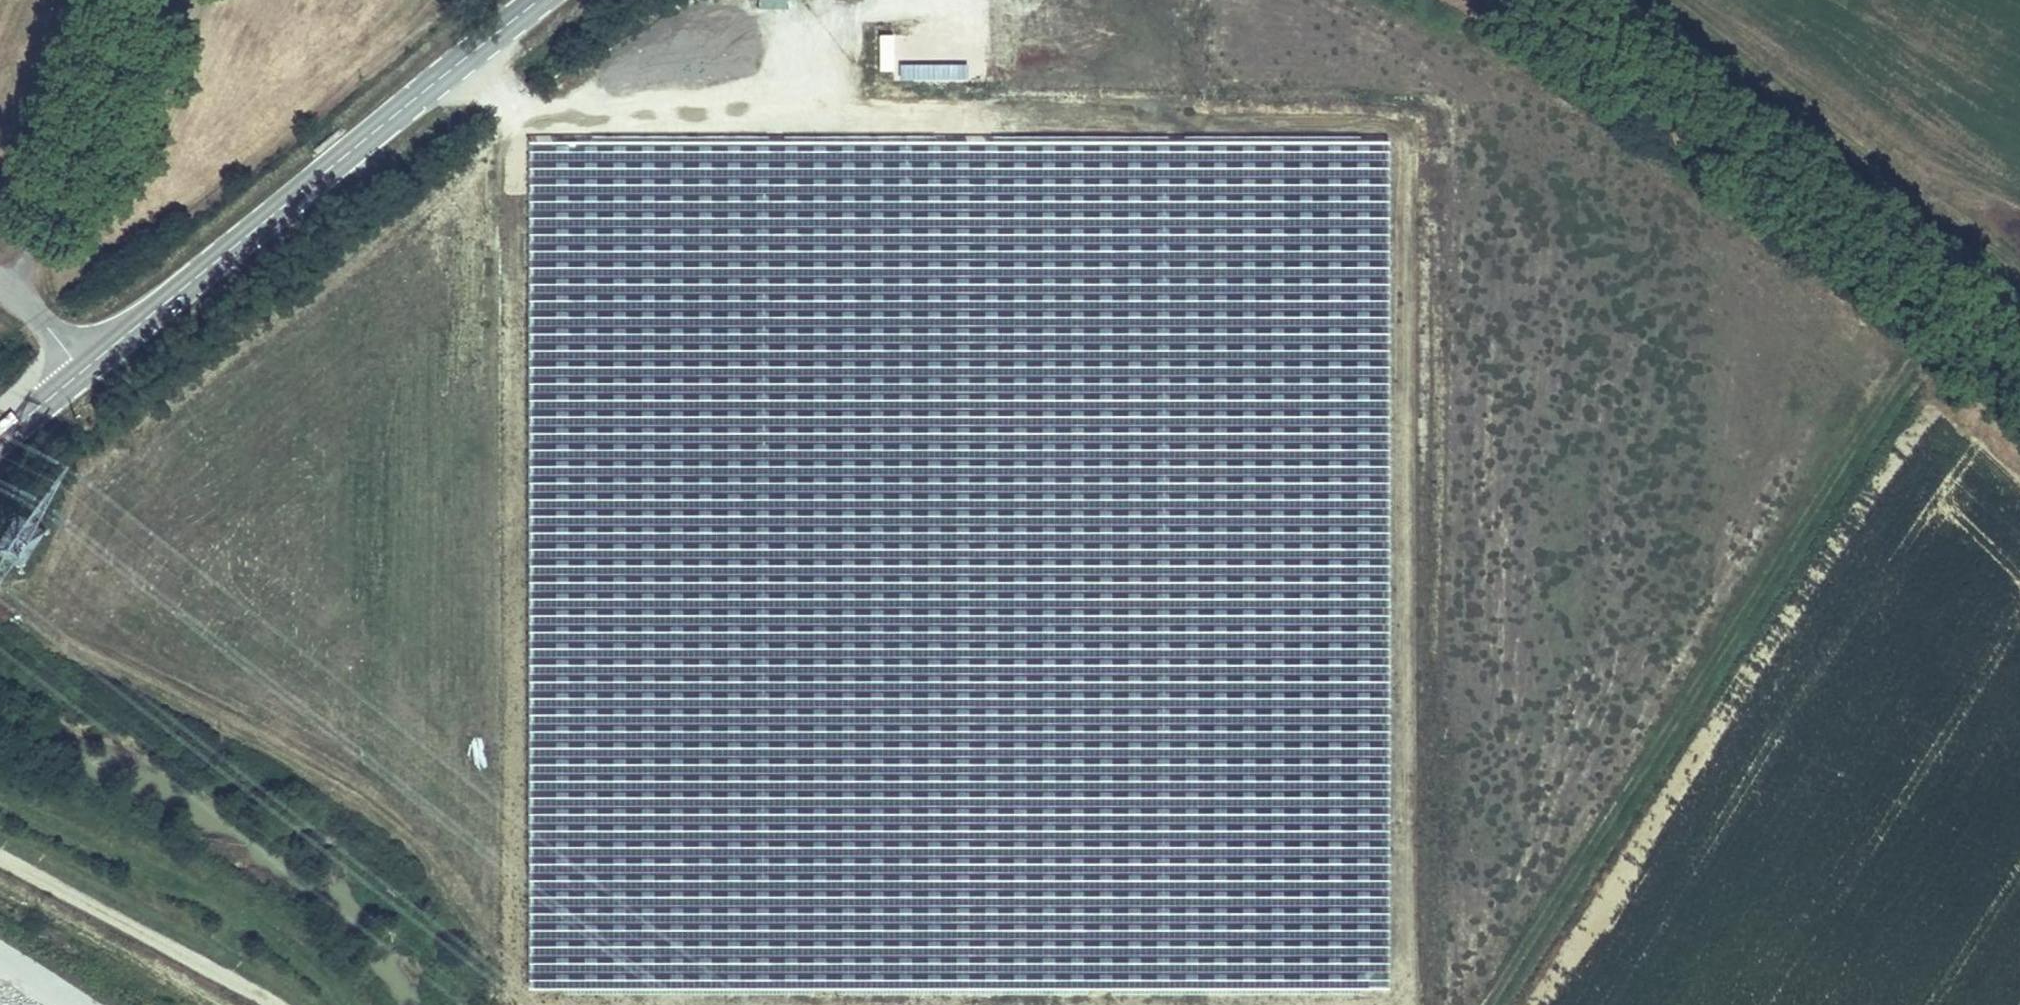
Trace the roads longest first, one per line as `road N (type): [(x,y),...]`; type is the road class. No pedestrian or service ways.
road 1 (secondary): [(1536,0),(1893,275),(2019,388)]
road 2 (secondary): [(81,364),(528,0)]
road 3 (track): [(0,855),(284,1004)]

